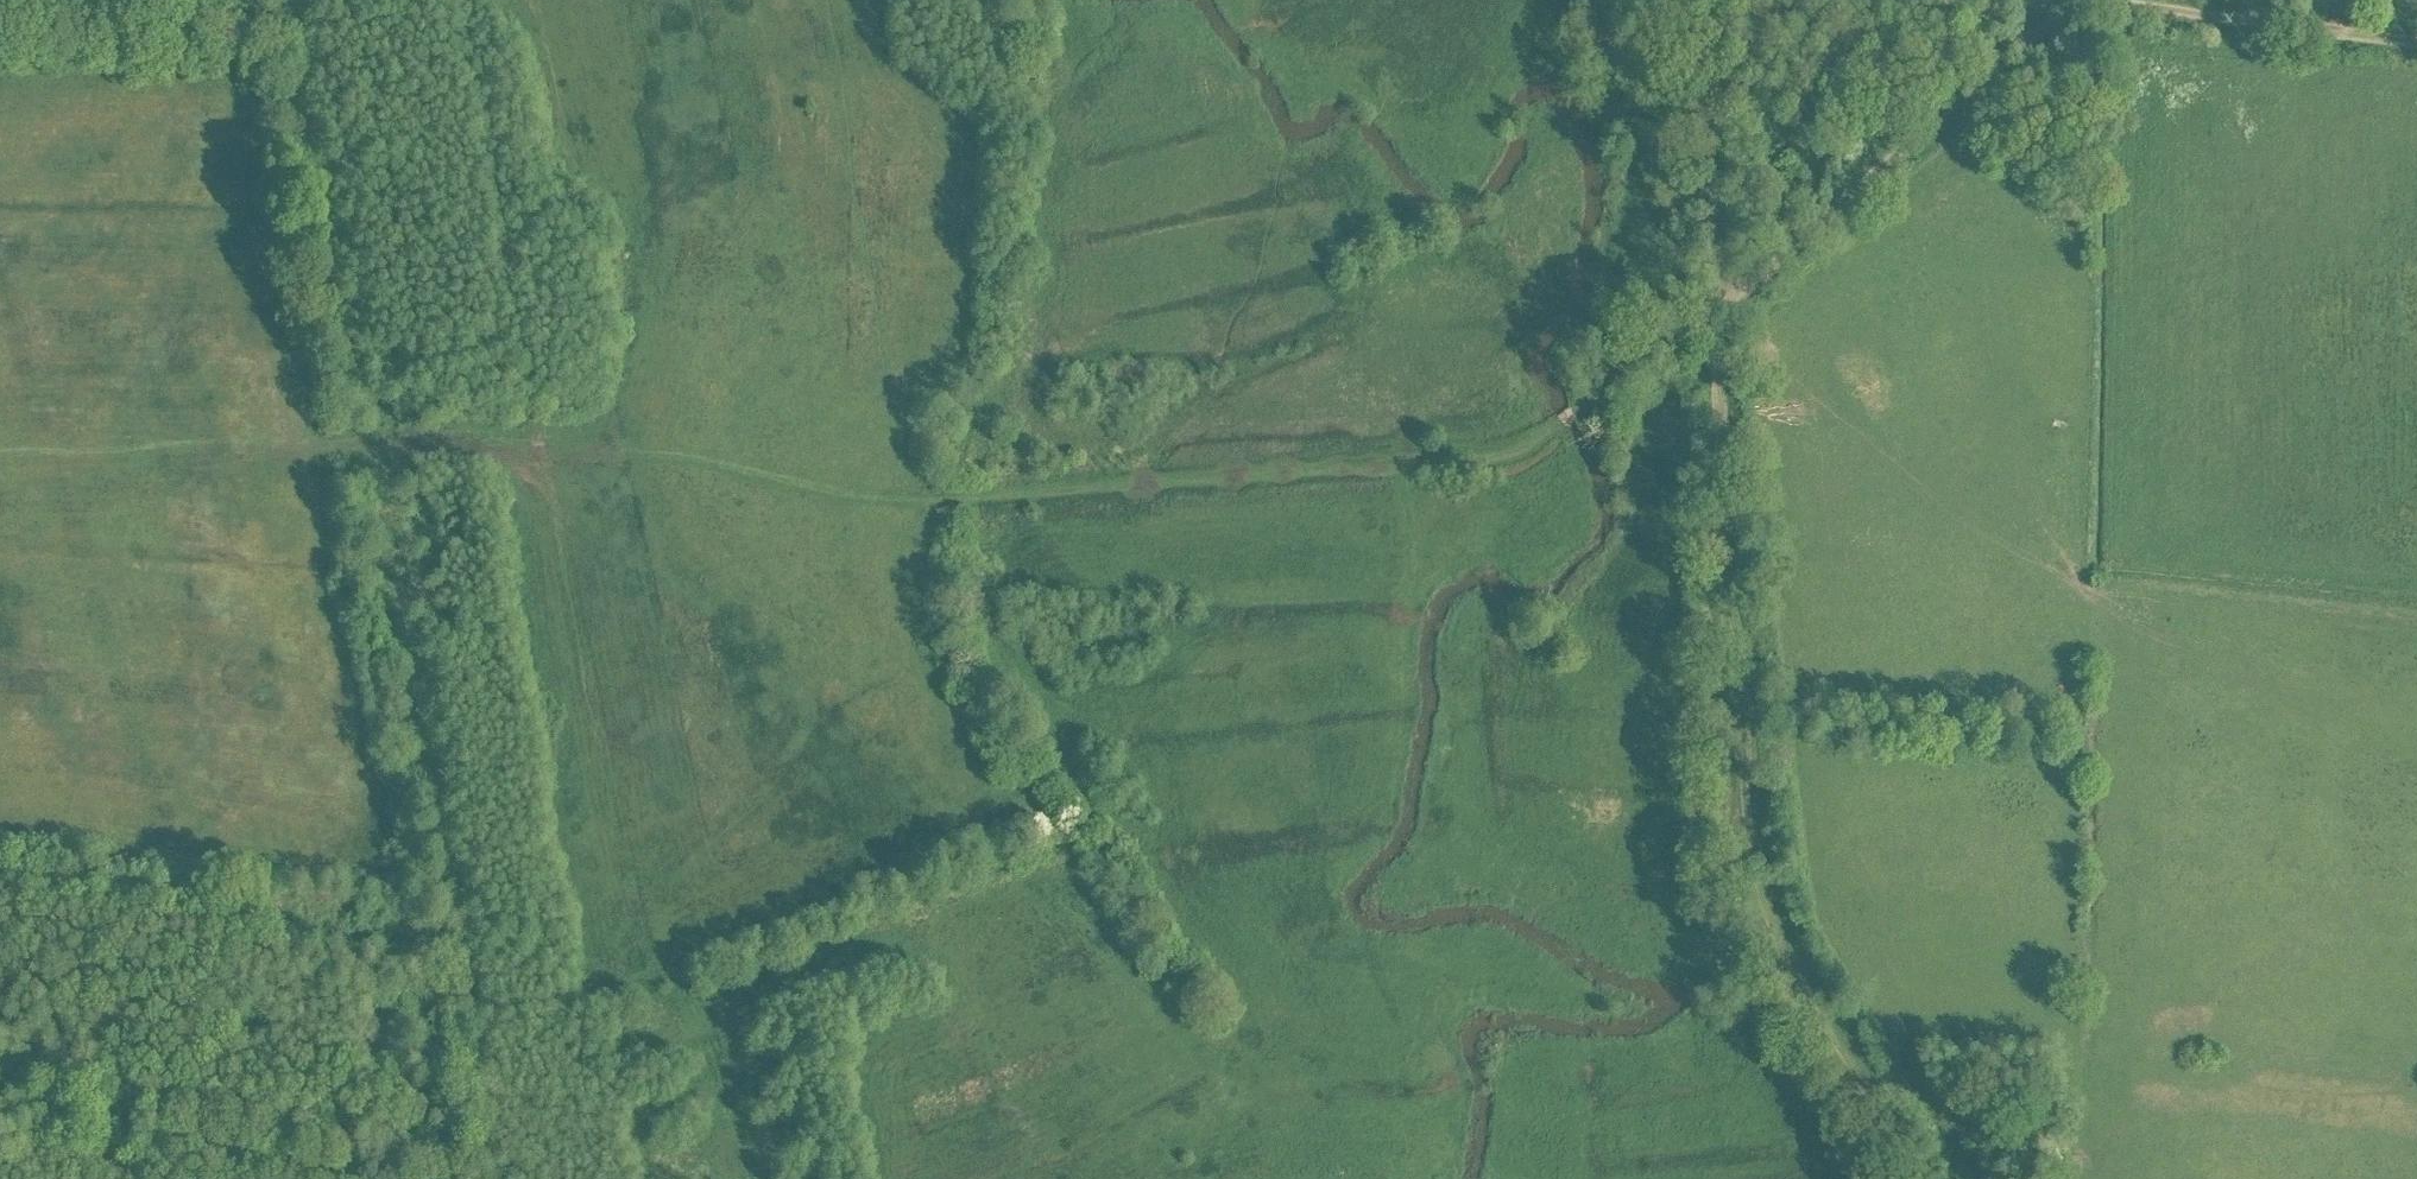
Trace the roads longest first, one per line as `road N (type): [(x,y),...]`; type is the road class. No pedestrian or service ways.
road 1 (track): [(1927,1178),(1788,952),(1763,880),(1744,645),(1719,567),(1715,309)]
road 2 (track): [(1715,309),(2054,19),(2094,9),(2416,43)]
road 3 (track): [(1574,413),(1526,449),(1498,458),(933,499)]
road 4 (track): [(1054,844),(908,599),(914,541),(933,499)]
road 5 (track): [(1715,309),(1699,0)]
road 6 (track): [(1574,413),(1715,309)]

